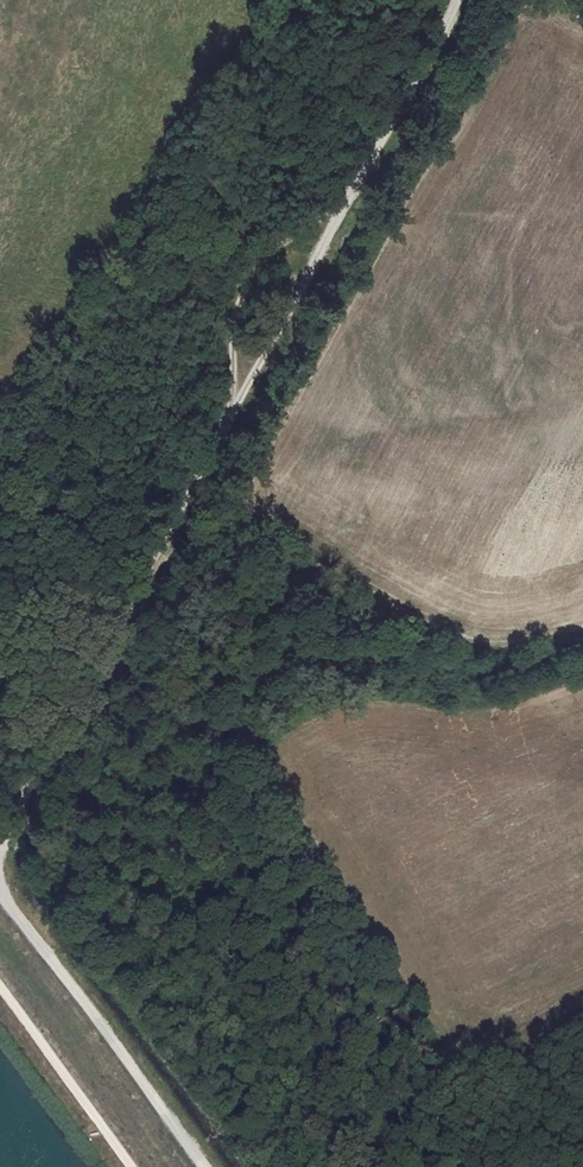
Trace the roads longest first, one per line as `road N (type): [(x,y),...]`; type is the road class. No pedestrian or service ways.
road 1 (track): [(354,186),(0,840)]
road 2 (track): [(0,900),(203,1166)]
road 3 (track): [(455,0),(354,186)]
road 4 (track): [(243,281),(354,186)]
road 5 (track): [(233,405),(230,321),(243,281)]

